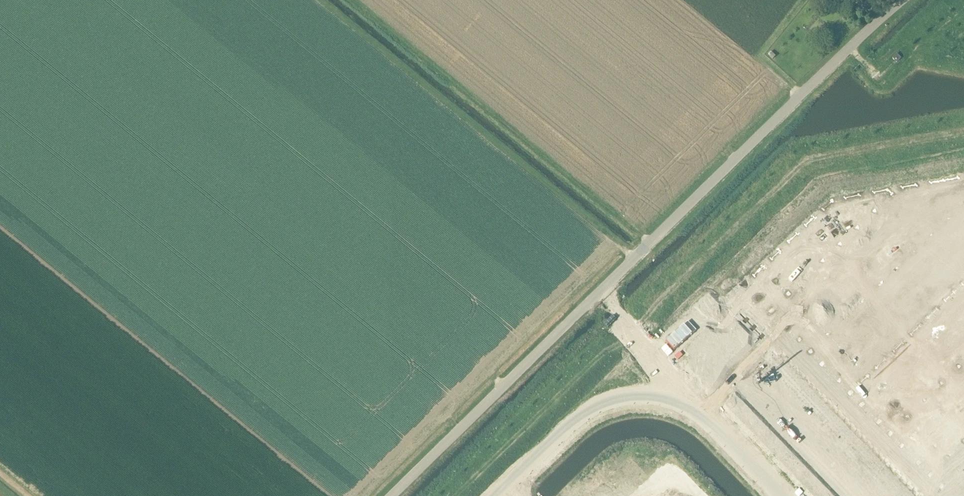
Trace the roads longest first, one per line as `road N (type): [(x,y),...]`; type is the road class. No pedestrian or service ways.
road 1 (unclassified): [(392,495),(902,0)]
road 2 (tertiary): [(498,495),(583,416),(644,397),(700,417),(780,495)]

